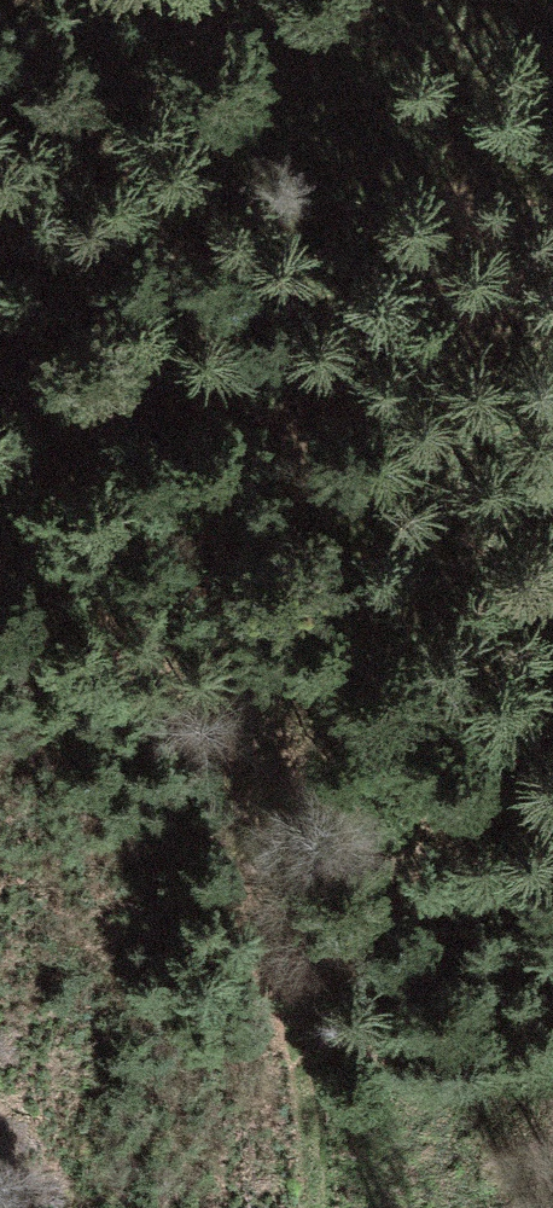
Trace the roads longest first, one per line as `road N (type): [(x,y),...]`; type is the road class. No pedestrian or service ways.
road 1 (track): [(143,197),(328,1207)]
road 2 (track): [(143,197),(422,699),(552,861)]
road 3 (track): [(105,0),(143,197)]

